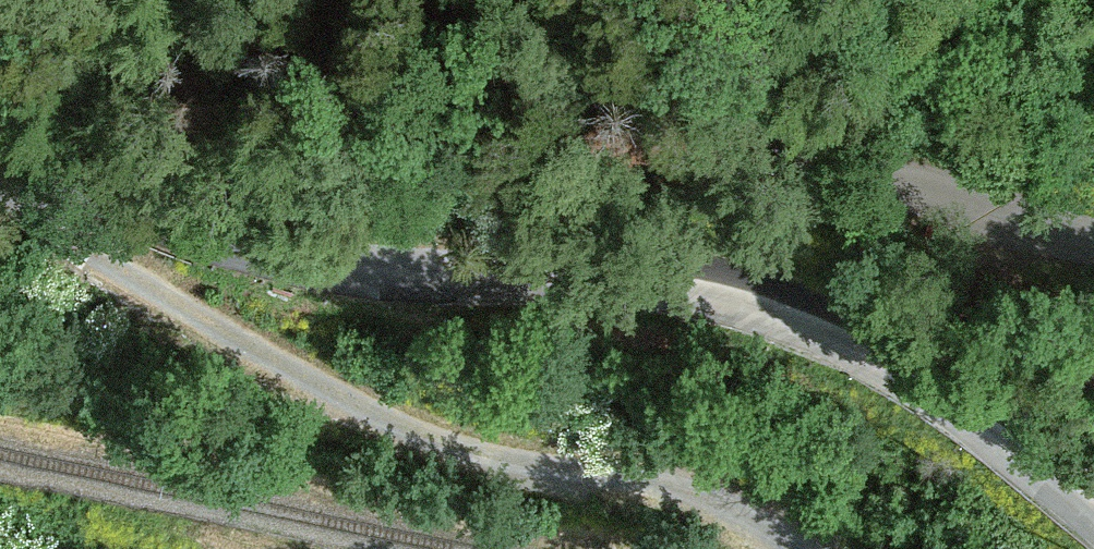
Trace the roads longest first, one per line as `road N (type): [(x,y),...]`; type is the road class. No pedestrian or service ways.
road 1 (tertiary): [(1093,513),(899,359),(745,299),(604,278),(425,277),(330,265),(243,244),(58,179)]
road 2 (residential): [(1093,240),(897,185),(634,155),(363,206),(206,177),(112,169),(58,179)]
road 3 (track): [(0,169),(77,256),(365,412),(539,465),(682,479),(727,495),(806,548)]

